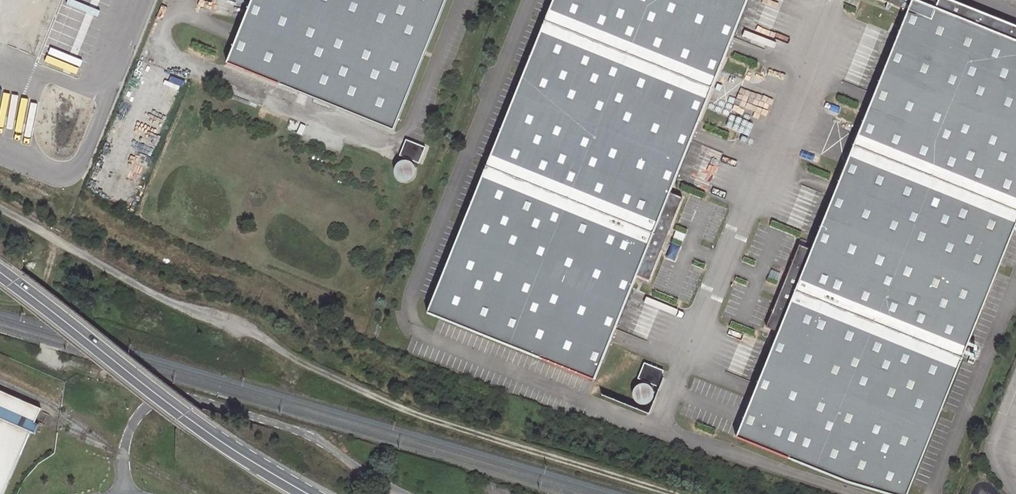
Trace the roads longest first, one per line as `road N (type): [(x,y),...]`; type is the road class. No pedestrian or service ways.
road 1 (track): [(0,209),(175,305),(403,410),(677,493)]
road 2 (primary): [(0,274),(191,419),(309,493)]
road 3 (unclassified): [(400,493),(314,438),(170,396),(130,427),(125,493)]

